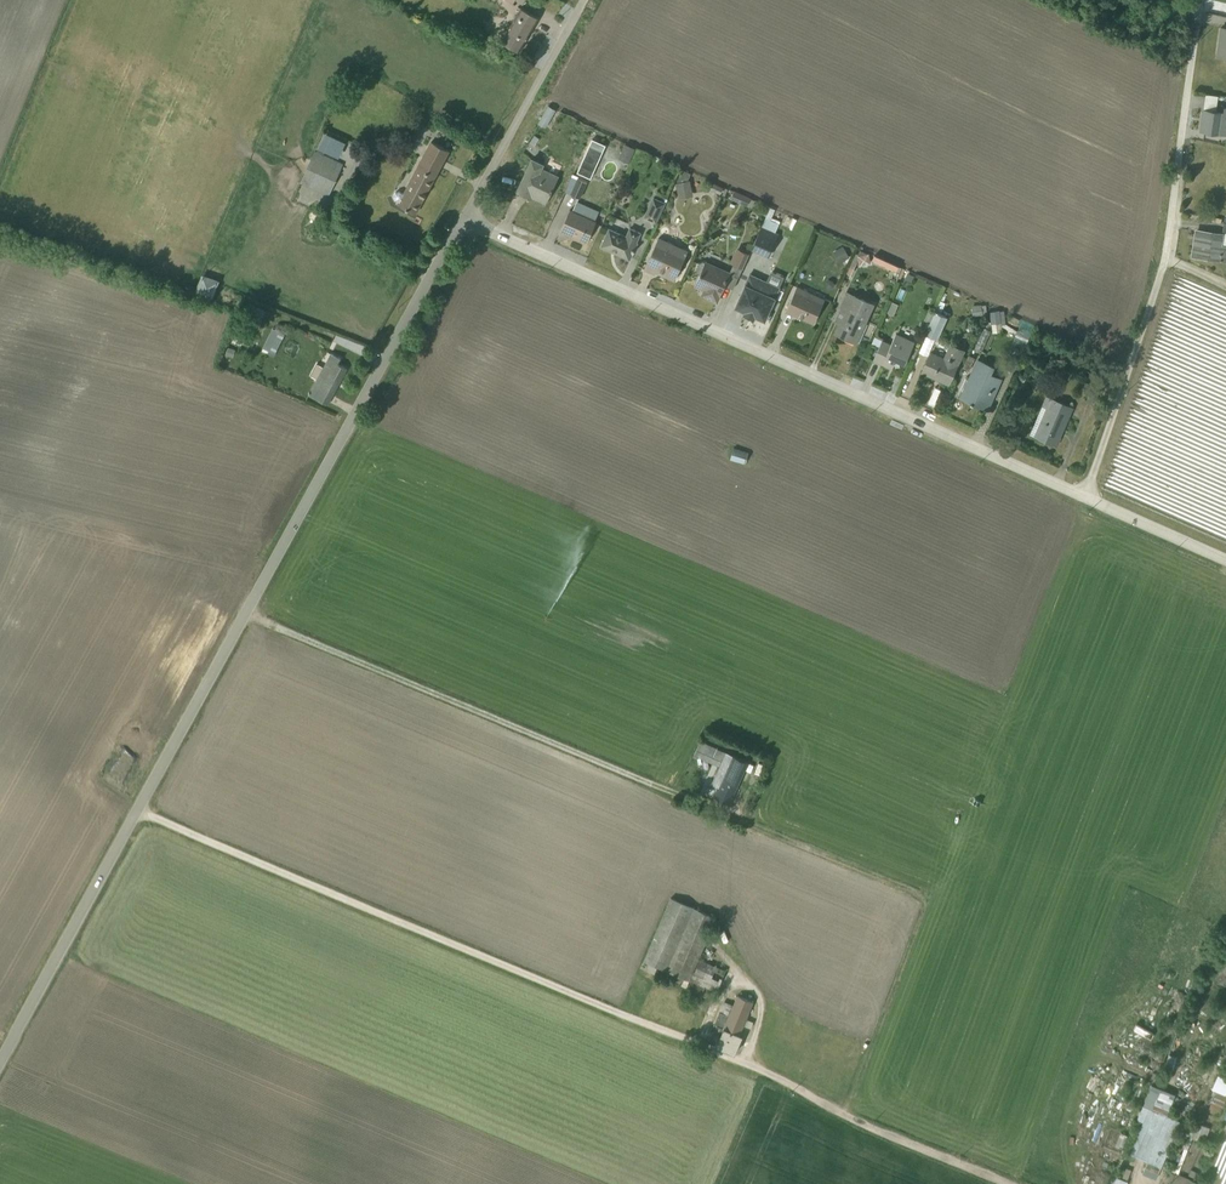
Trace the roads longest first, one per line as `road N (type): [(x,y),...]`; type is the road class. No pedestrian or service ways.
road 1 (unclassified): [(0,1057),(464,216)]
road 2 (track): [(137,806),(774,1074),(881,1130),(1014,1183)]
road 3 (unclassified): [(464,216),(1084,495)]
road 4 (unclassified): [(1200,0),(1164,263),(1084,495)]
road 5 (track): [(246,611),(673,795)]
road 6 (track): [(845,1113),(922,901),(904,886),(750,826)]
road 7 (unclassified): [(584,0),(464,216)]
road 8 (unclassified): [(1084,495),(1225,559)]

